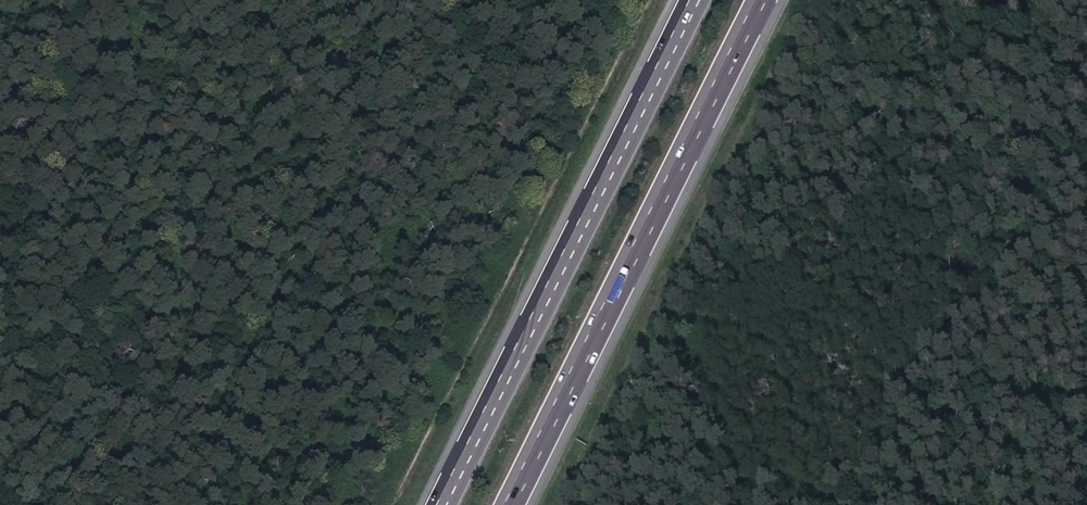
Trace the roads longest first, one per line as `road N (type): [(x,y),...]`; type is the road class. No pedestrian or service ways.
road 1 (track): [(389,504),(645,0)]
road 2 (trunk): [(510,504),(763,0)]
road 3 (trunk): [(691,0),(440,504)]

